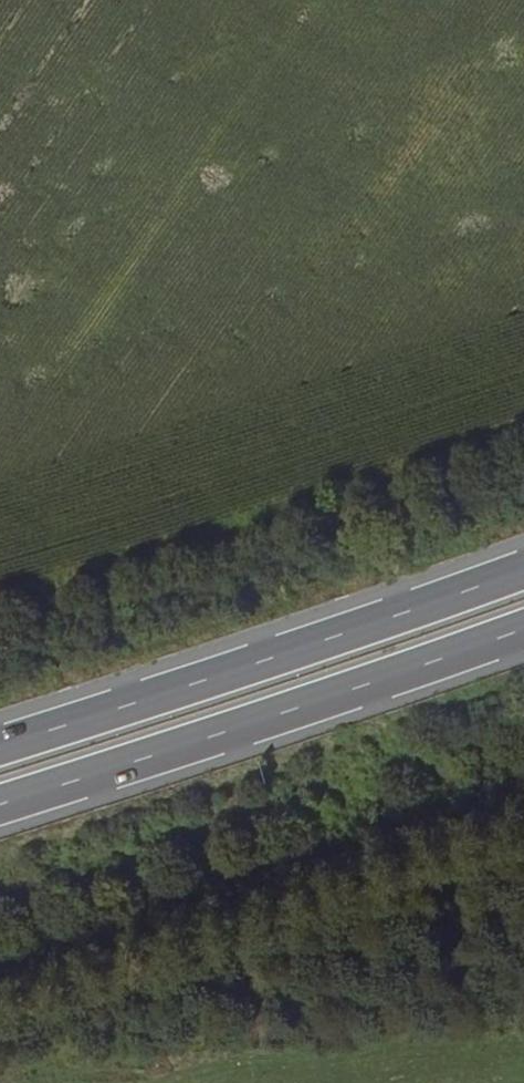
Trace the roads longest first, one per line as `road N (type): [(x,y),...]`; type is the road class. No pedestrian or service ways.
road 1 (trunk): [(0,806),(523,628)]
road 2 (trunk): [(523,567),(0,745)]

